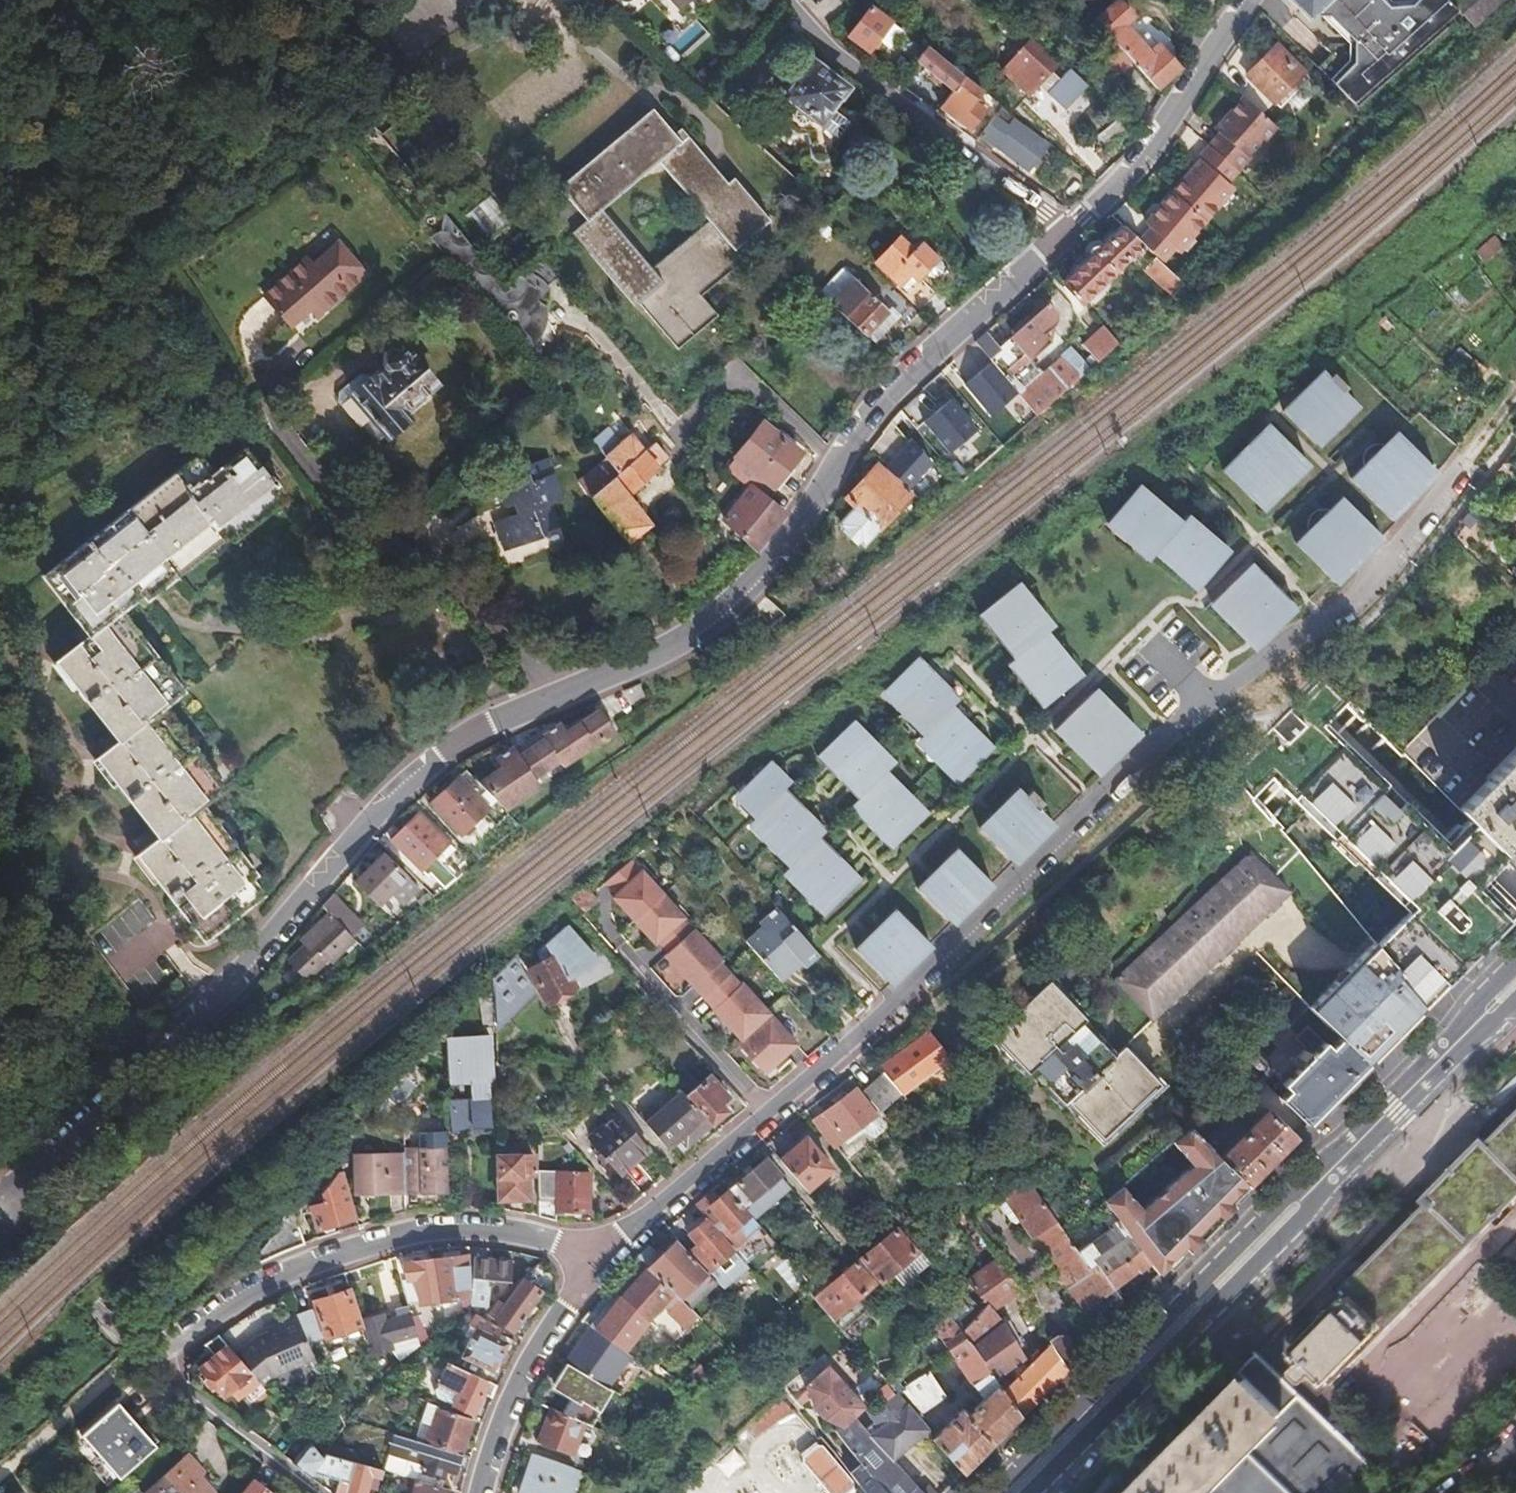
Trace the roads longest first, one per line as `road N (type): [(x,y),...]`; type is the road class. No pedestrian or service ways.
road 1 (unclassified): [(601,1257),(879,1026),(1182,732),(1399,559),(1483,453)]
road 2 (residential): [(564,687),(492,717),(438,757),(360,829),(163,1051),(0,1188)]
road 3 (primary): [(1016,1492),(1515,981)]
road 4 (residential): [(1065,233),(924,361),(756,571),(691,632),(564,687)]
road 5 (unclassified): [(601,1257),(456,1230),(393,1233),(263,1272),(147,1352)]
road 6 (residential): [(260,388),(374,528),(564,687)]
road 7 (residential): [(785,0),(815,46),(1065,233)]
road 8 (residential): [(1258,0),(1162,139),(1065,233)]
road 9 (unclassified): [(479,1492),(522,1383),(601,1257)]
road 10 (residential): [(147,1352),(325,1492)]
road 11 (residential): [(0,1193),(25,1246),(147,1352)]

